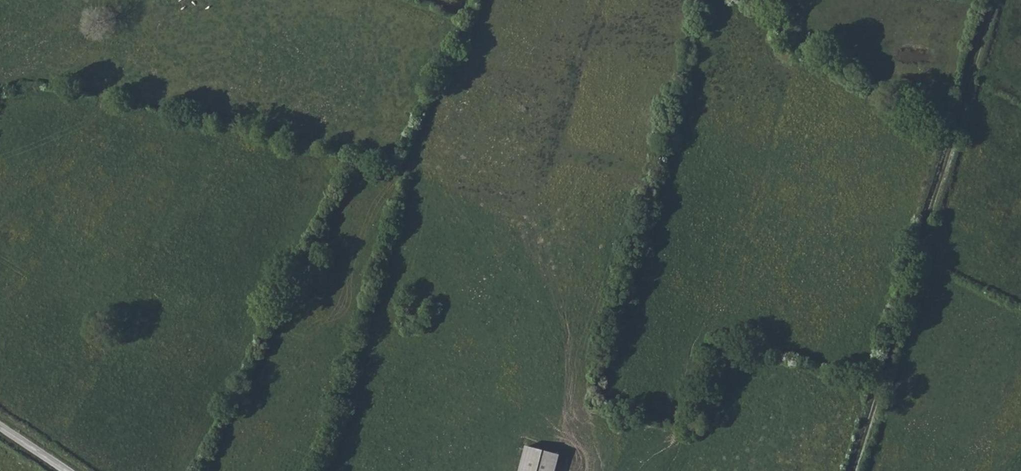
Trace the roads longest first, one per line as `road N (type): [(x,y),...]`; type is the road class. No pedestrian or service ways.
road 1 (track): [(855,470),(993,0)]

